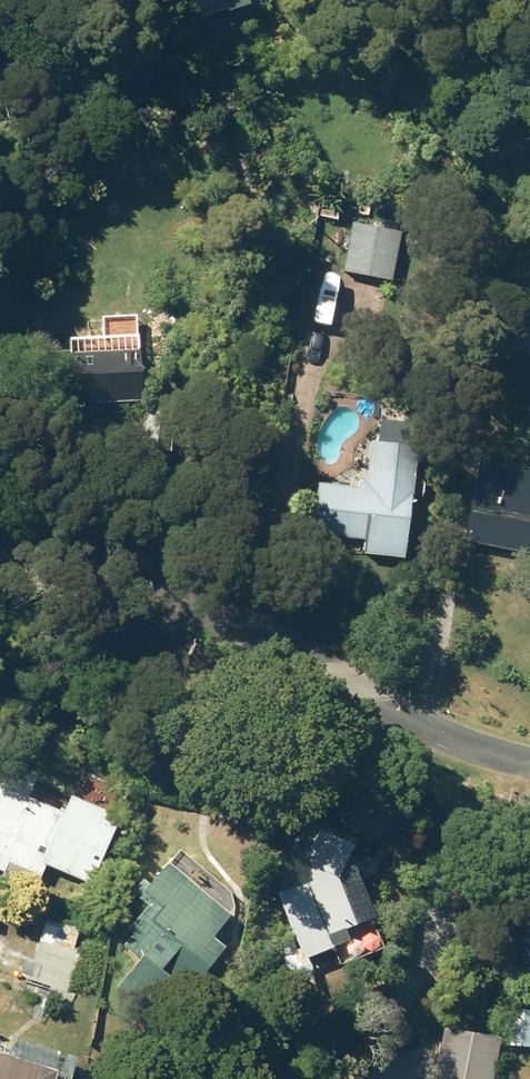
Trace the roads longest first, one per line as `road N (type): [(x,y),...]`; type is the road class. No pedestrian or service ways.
road 1 (residential): [(529,766),(387,707),(97,548)]
road 2 (unclassified): [(529,790),(442,876),(408,1029),(379,1078)]

